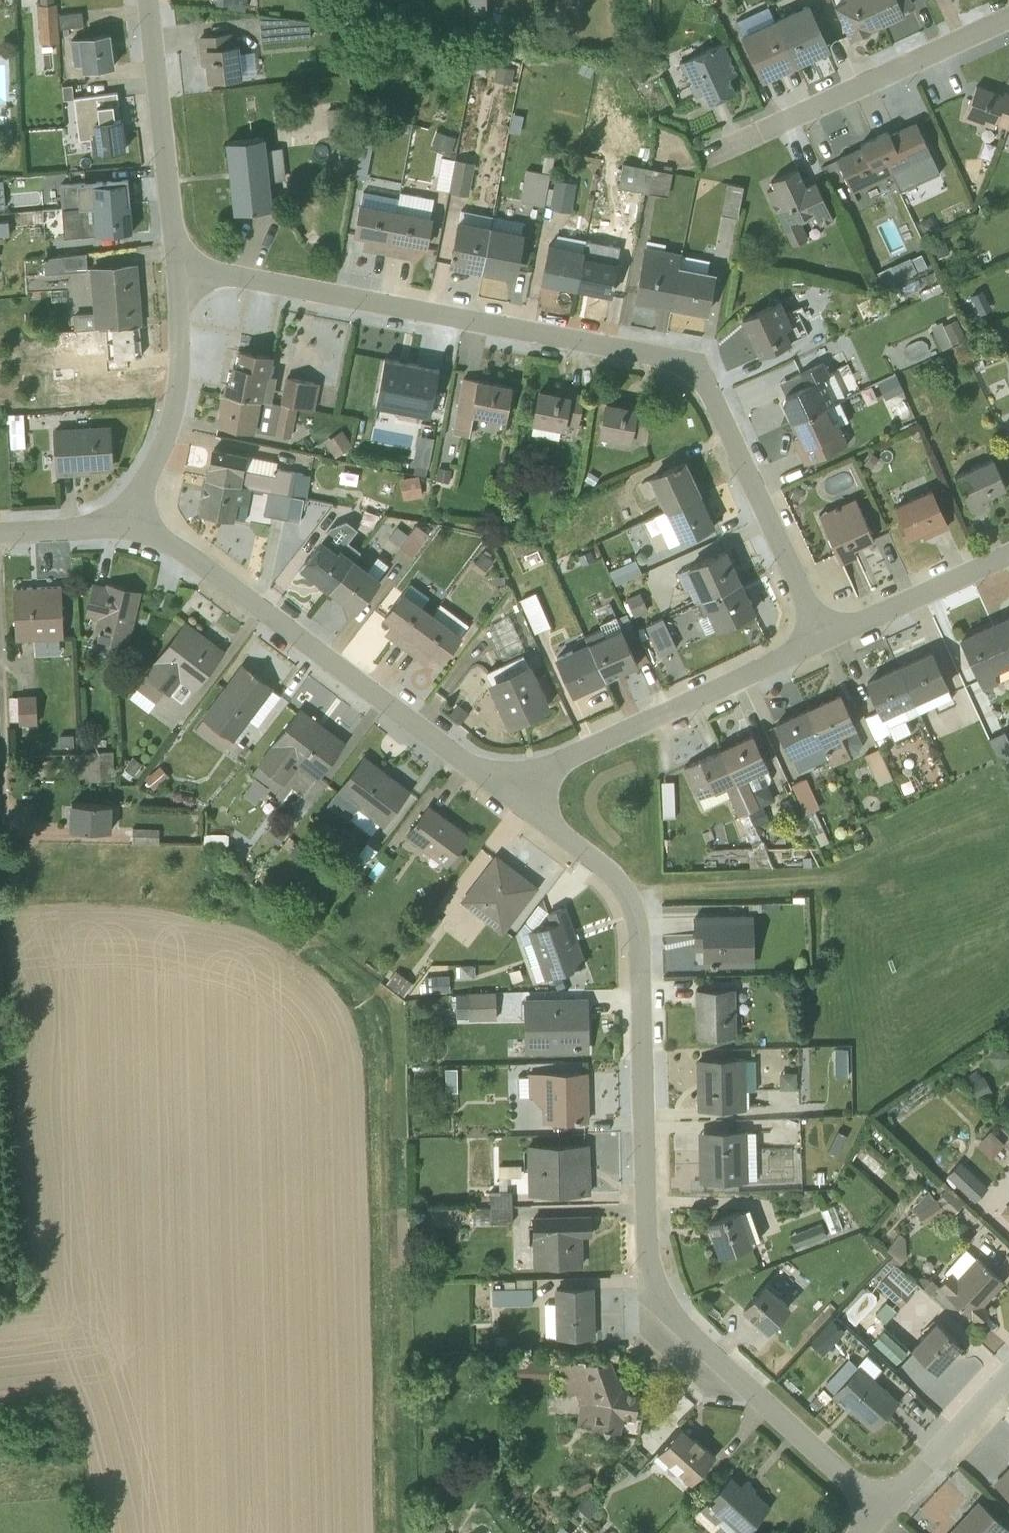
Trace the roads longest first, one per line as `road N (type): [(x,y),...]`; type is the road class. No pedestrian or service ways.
road 1 (residential): [(881,1510),(661,1305),(649,1277),(645,1230),(638,954),(629,901),(619,880),(501,787)]
road 2 (residential): [(176,263),(684,365),(705,384),(822,638)]
road 3 (residential): [(501,787),(128,521)]
road 4 (residential): [(501,787),(822,638)]
road 5 (residential): [(716,147),(1008,18)]
road 6 (residential): [(128,521),(168,419),(176,263)]
road 7 (residential): [(176,263),(146,0)]
road 8 (residential): [(822,638),(1008,550)]
road 9 (residential): [(1008,1371),(881,1510)]
road 10 (residential): [(128,521),(0,533)]

